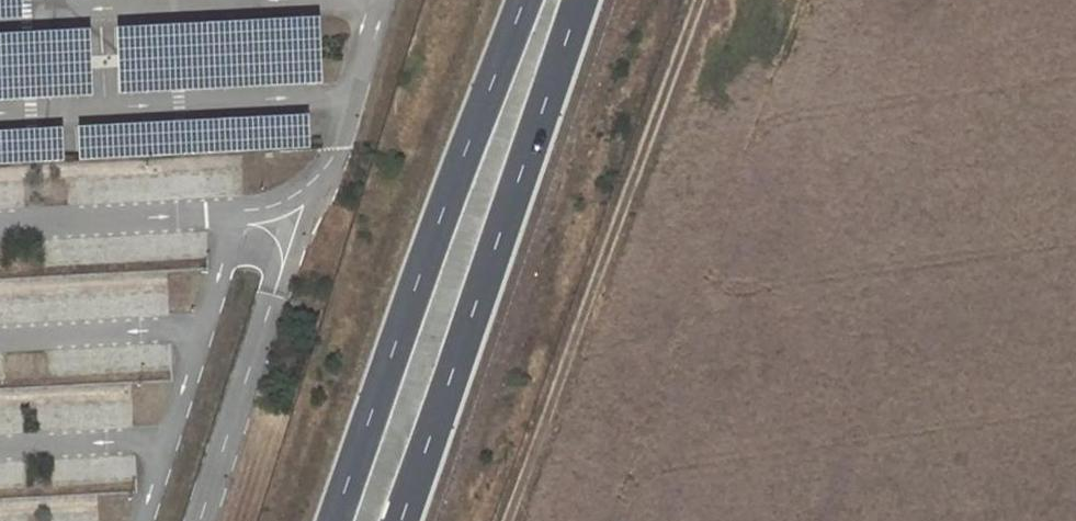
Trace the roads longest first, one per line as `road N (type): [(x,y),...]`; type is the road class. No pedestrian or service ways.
road 1 (primary): [(523,0),(334,520)]
road 2 (track): [(499,520),(684,0)]
road 3 (primary): [(400,520),(580,0)]

